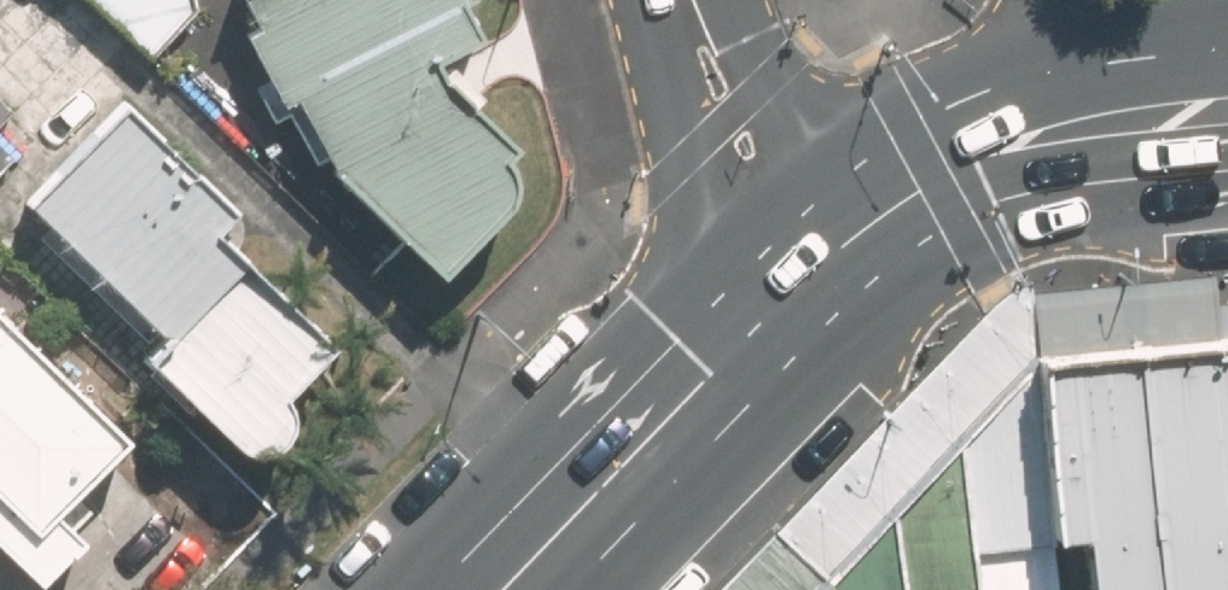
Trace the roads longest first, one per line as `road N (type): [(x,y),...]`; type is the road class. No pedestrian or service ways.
road 1 (secondary): [(493,589),(817,266)]
road 2 (secondary): [(817,266),(900,201),(1016,143),(1227,109)]
road 3 (tertiary): [(817,266),(749,143),(686,0)]

